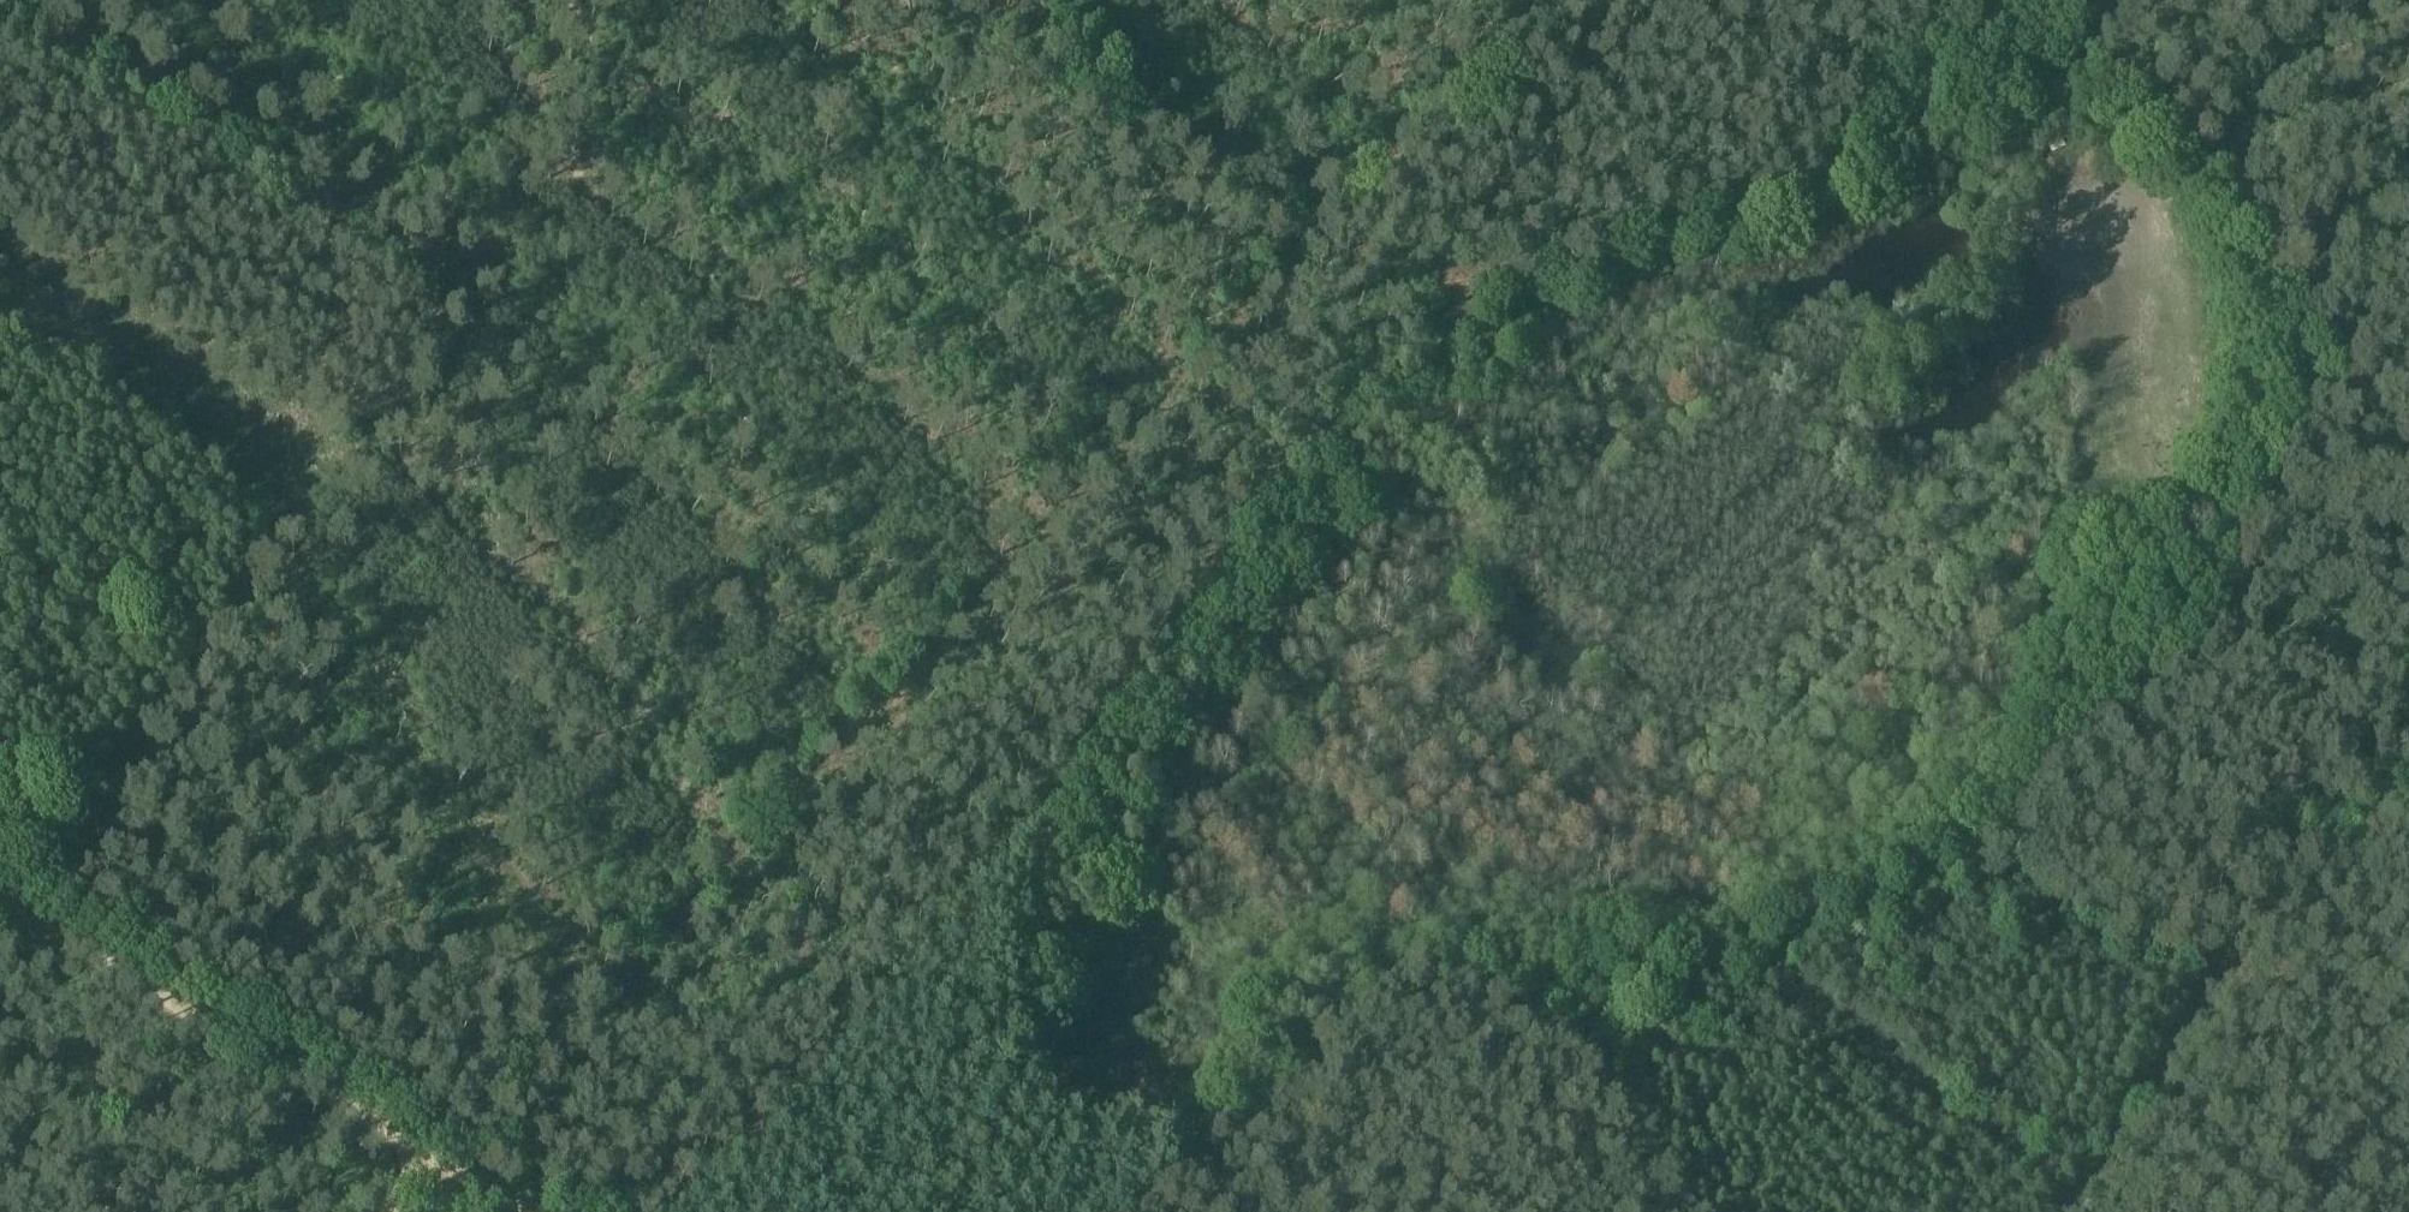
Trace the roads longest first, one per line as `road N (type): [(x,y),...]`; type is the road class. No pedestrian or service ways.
road 1 (track): [(520,1211),(0,906)]
road 2 (track): [(2408,86),(2319,286),(2318,322),(2408,556)]

